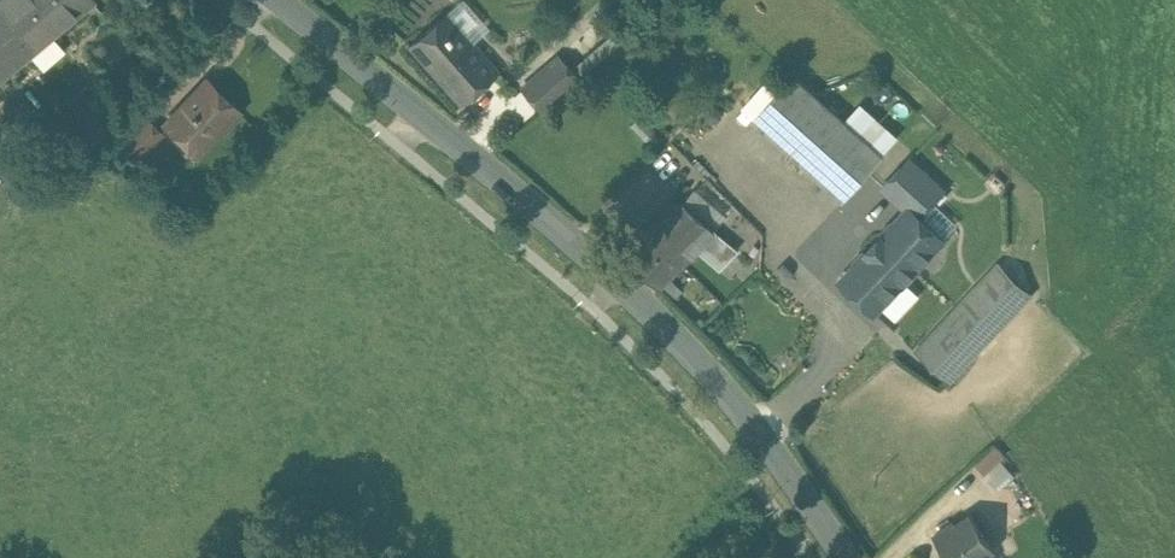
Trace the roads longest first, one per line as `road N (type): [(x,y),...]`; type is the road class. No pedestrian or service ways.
road 1 (tertiary): [(272,0),(600,277),(702,379),(845,557)]

